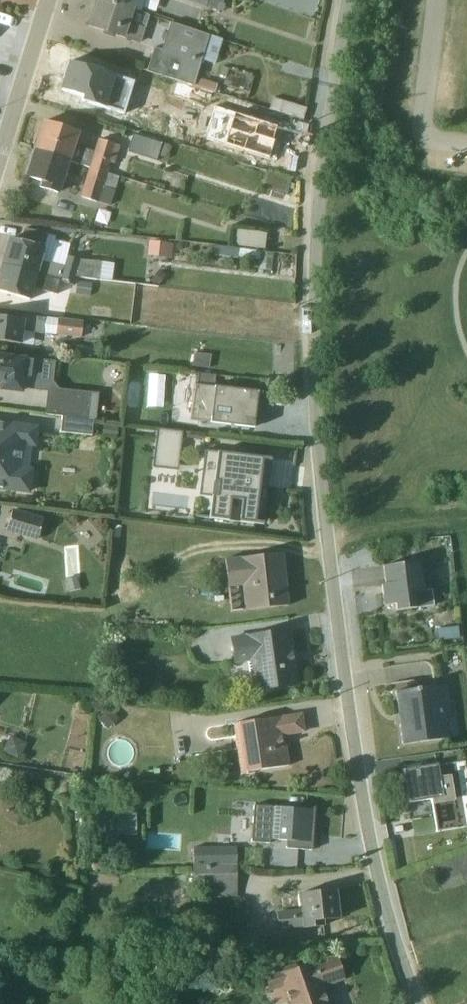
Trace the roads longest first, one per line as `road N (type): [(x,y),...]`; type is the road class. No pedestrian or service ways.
road 1 (residential): [(346,0),(318,171),(312,411),(354,765),(393,939),(419,1003)]
road 2 (unclassified): [(50,0),(0,156)]

